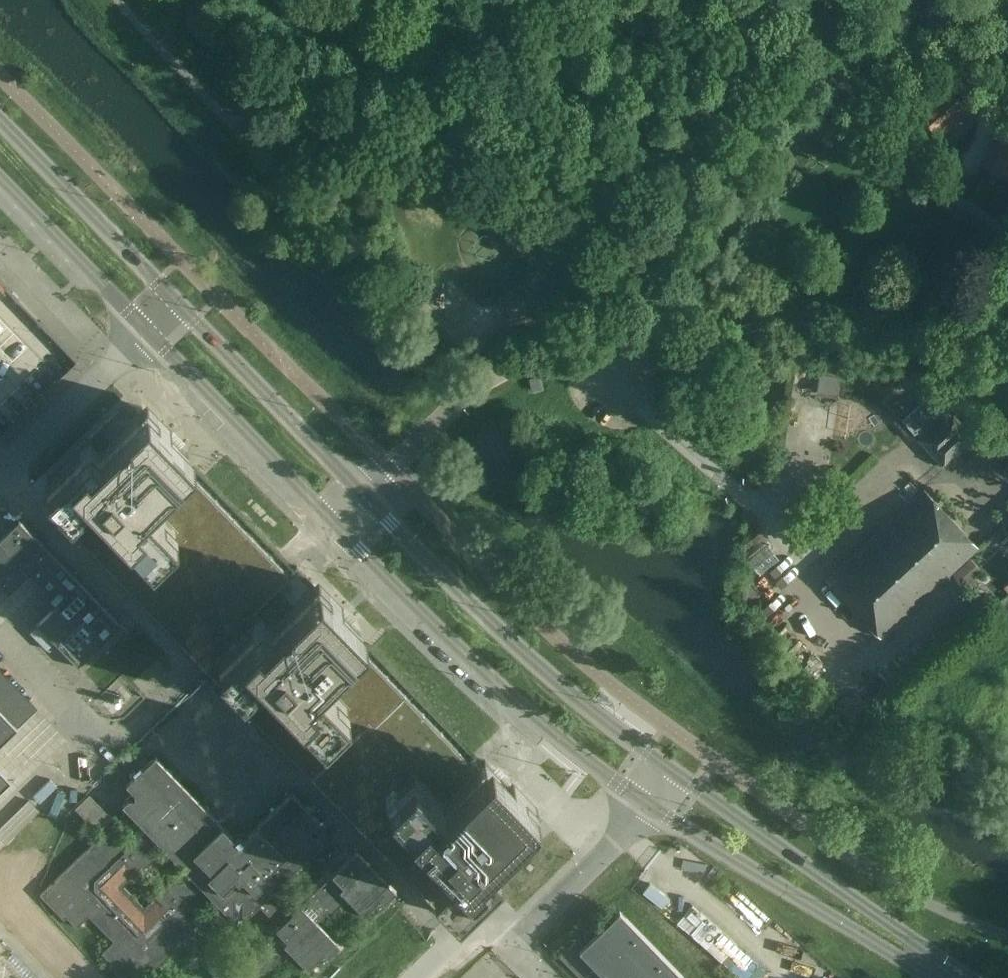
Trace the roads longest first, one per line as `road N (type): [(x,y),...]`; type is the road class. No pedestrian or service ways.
road 1 (tertiary): [(0,178),(142,332),(499,686),(650,807)]
road 2 (tertiary): [(374,499),(0,123)]
road 3 (tertiary): [(670,770),(490,621),(374,499)]
road 4 (tertiary): [(956,977),(670,770)]
road 5 (tertiary): [(650,807),(937,977)]

